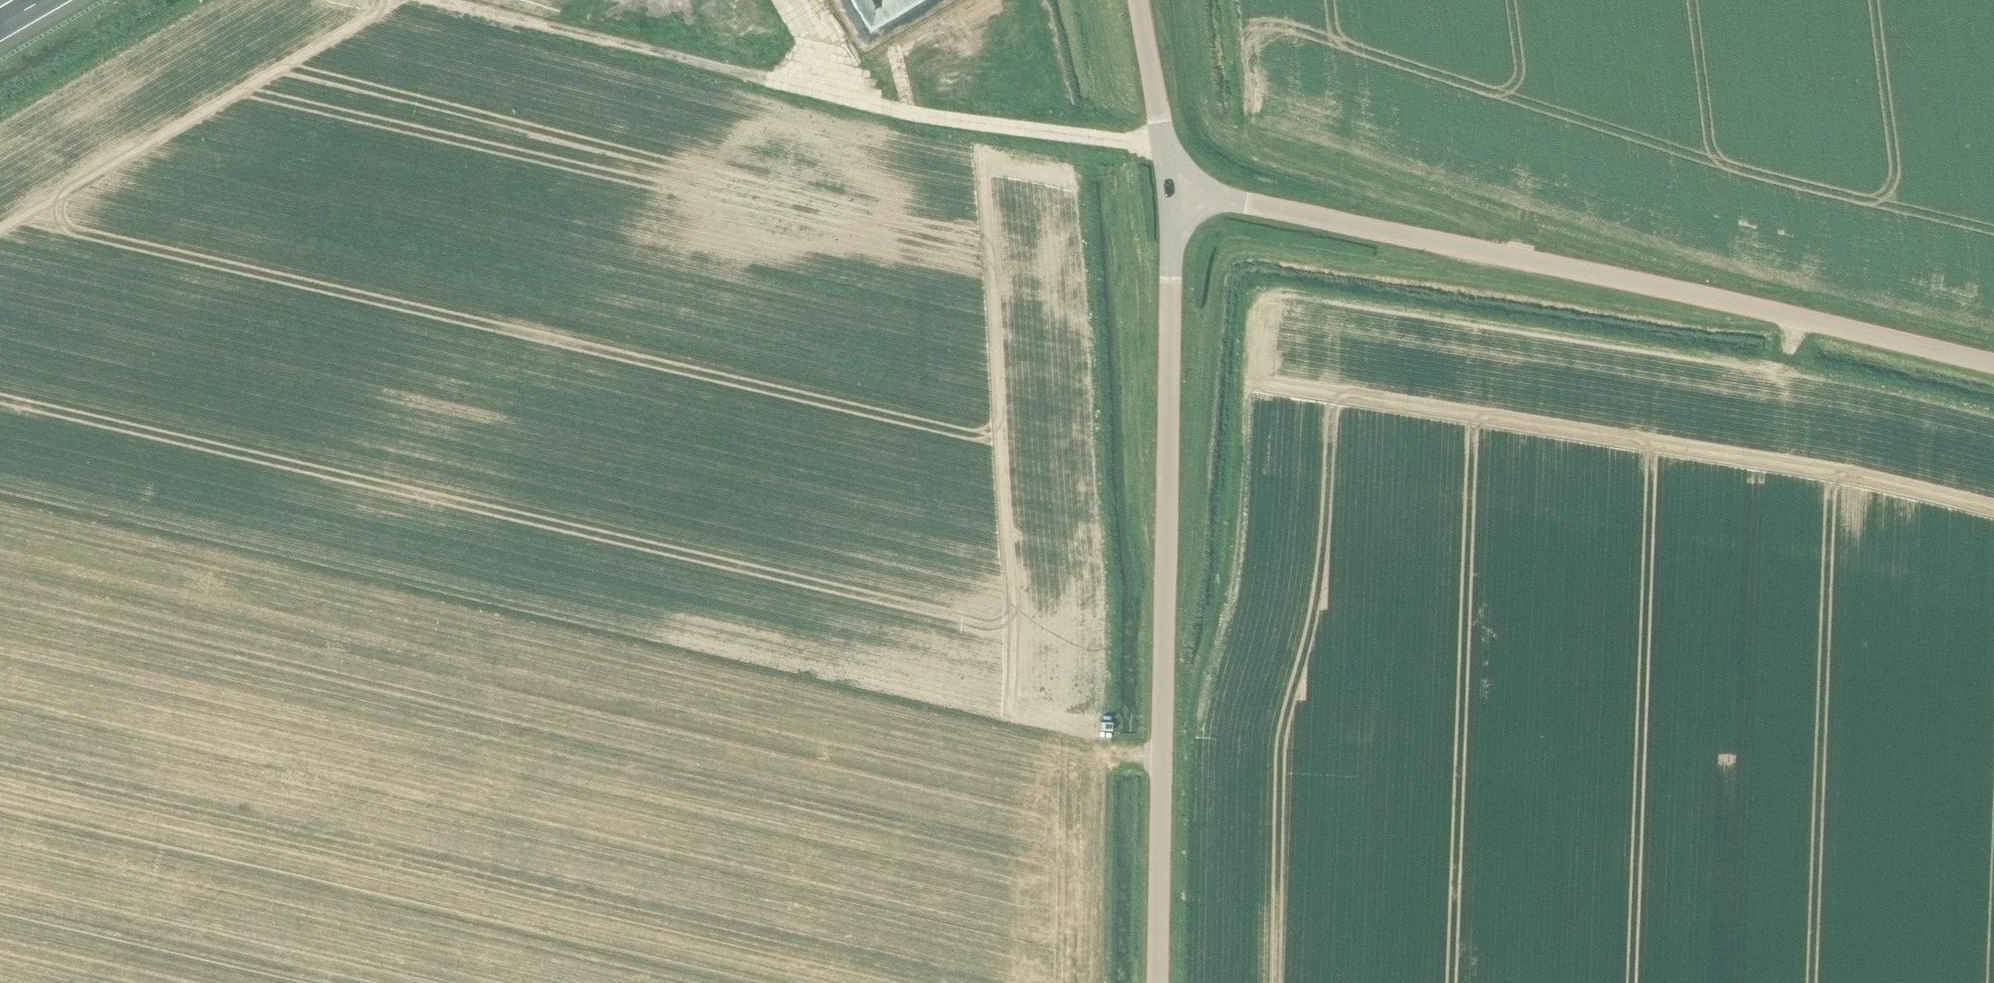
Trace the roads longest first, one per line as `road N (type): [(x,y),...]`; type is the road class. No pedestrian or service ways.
road 1 (unclassified): [(1993,363),(1172,187)]
road 2 (unclassified): [(1158,982),(1172,187)]
road 3 (track): [(444,0),(907,113),(1164,146)]
road 4 (unclassified): [(1172,187),(1137,0)]

